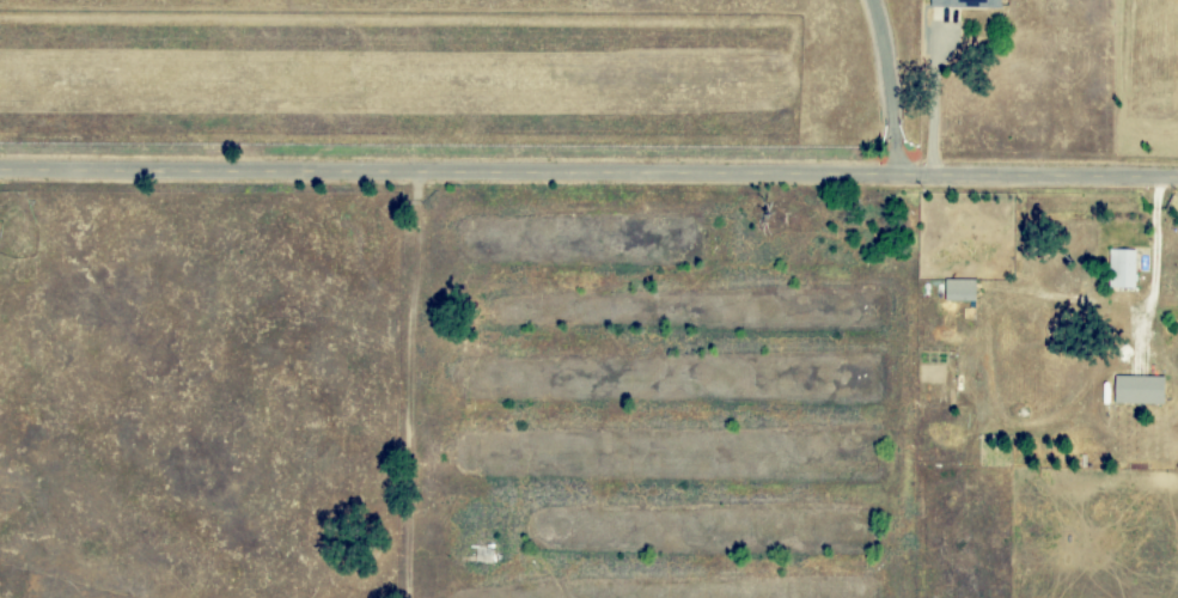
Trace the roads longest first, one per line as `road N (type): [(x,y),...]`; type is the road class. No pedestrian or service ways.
road 1 (residential): [(1177,179),(0,171)]
road 2 (residential): [(421,172),(411,597)]
road 3 (residential): [(892,173),(873,0)]

